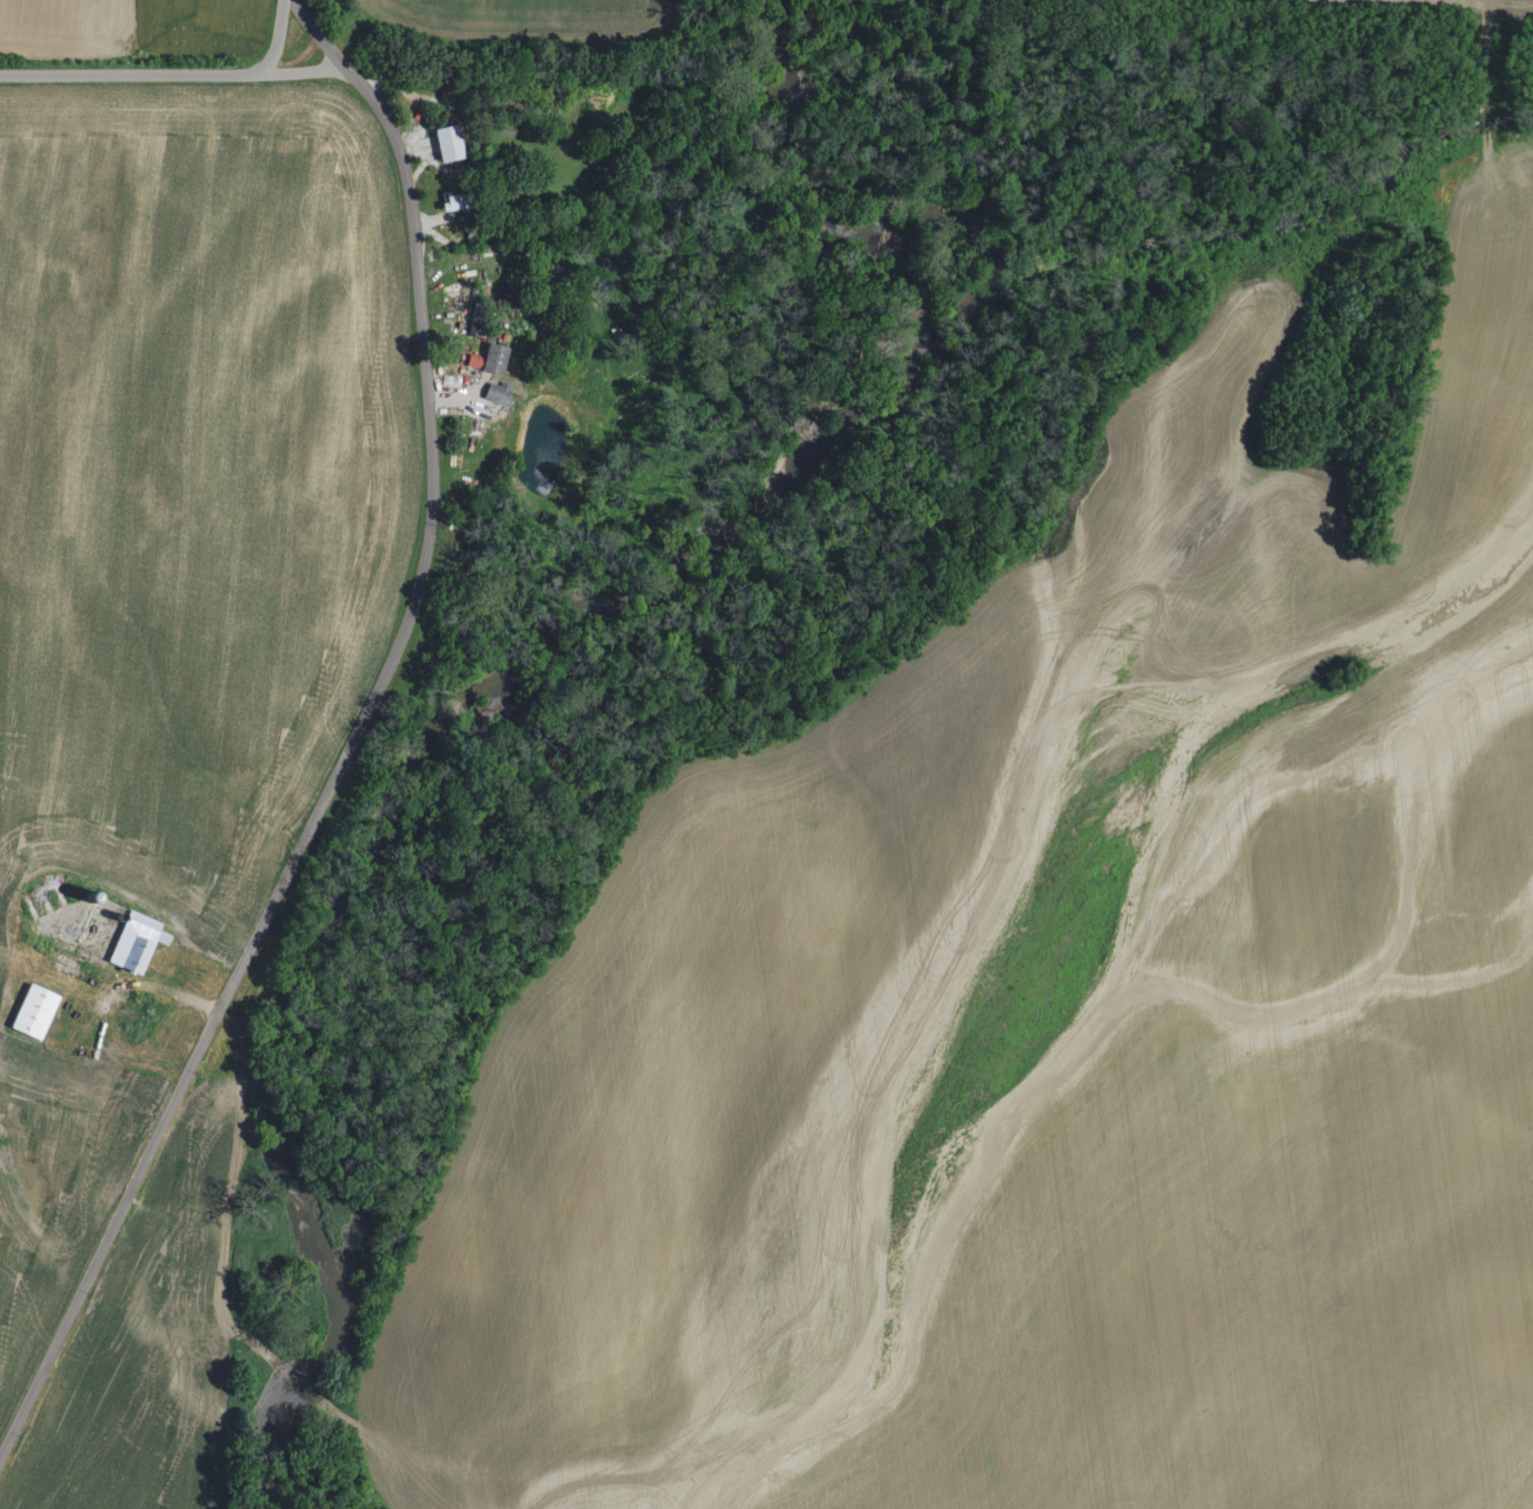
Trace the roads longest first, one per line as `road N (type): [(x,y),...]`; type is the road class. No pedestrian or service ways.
road 1 (residential): [(0,1459),(399,648),(428,545),(435,484),(416,208),(400,141),(366,85)]
road 2 (residential): [(0,73),(346,72)]

